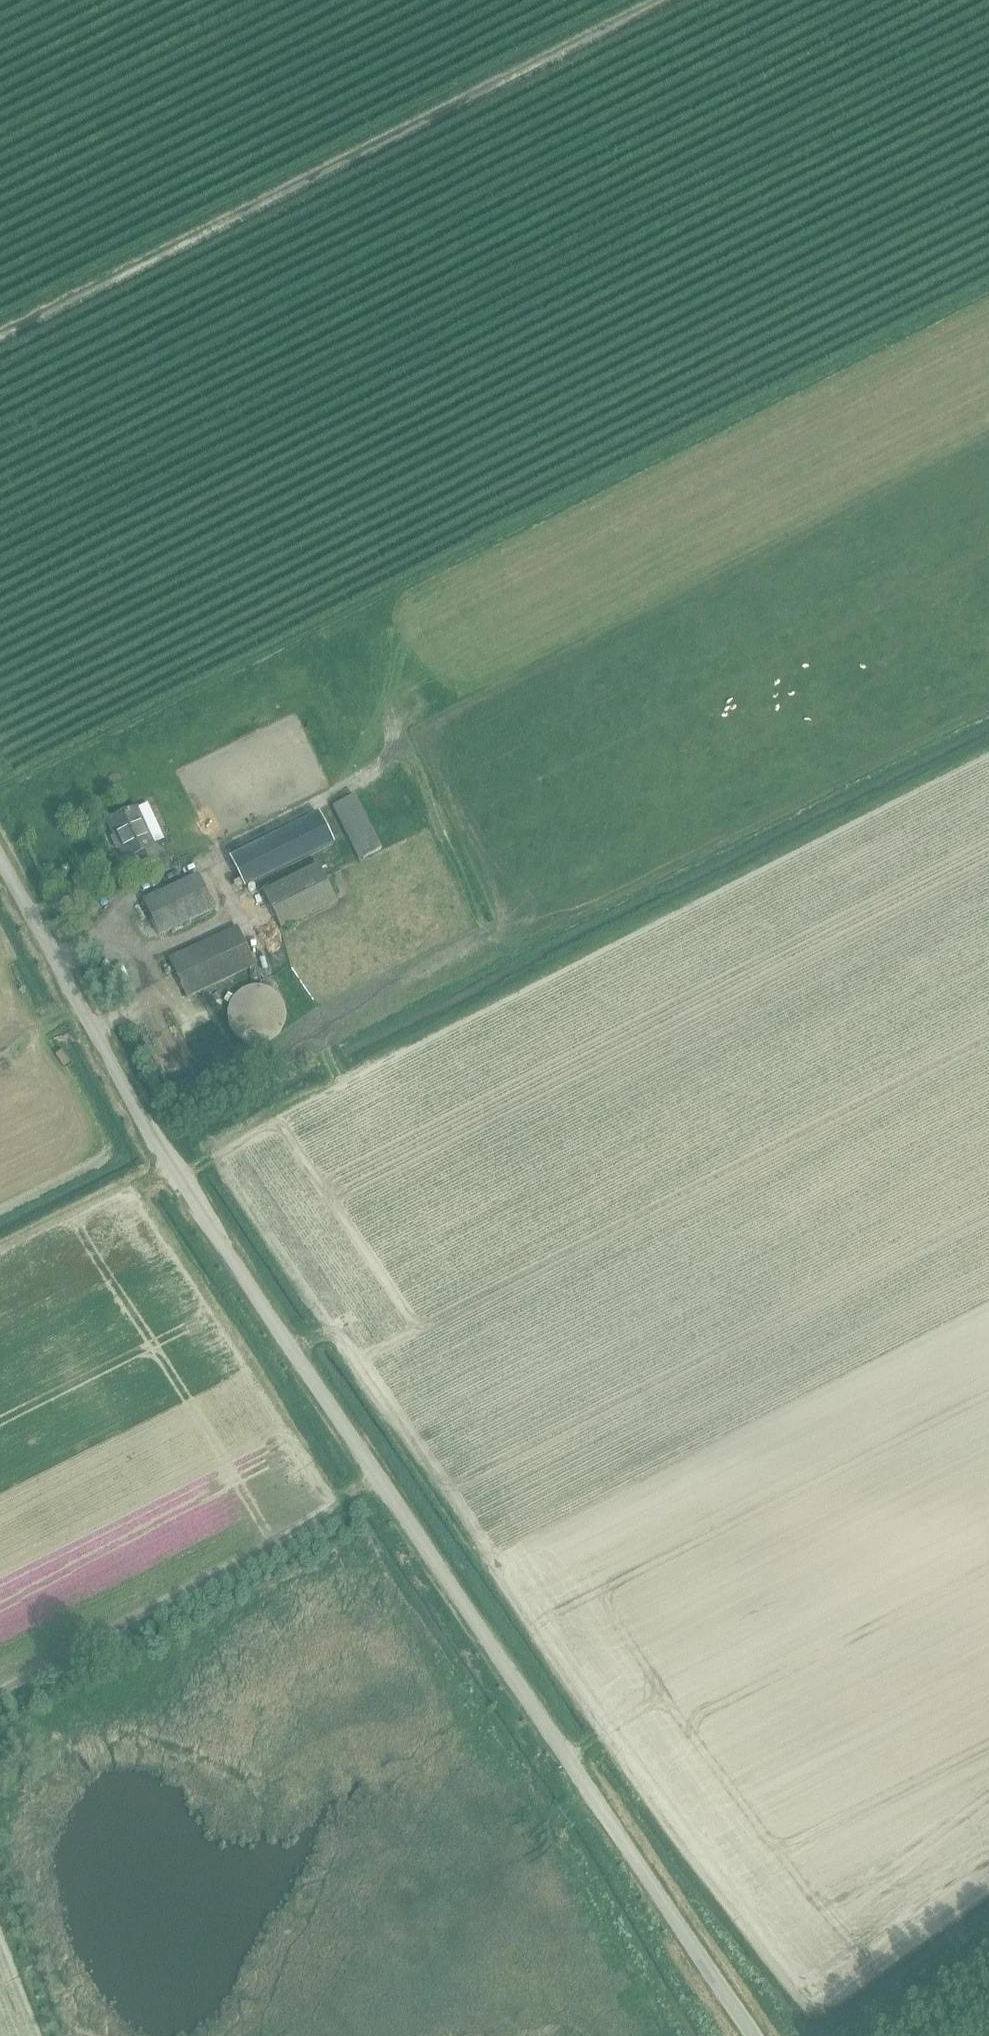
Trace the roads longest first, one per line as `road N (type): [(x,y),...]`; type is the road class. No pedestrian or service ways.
road 1 (unclassified): [(752,2035),(266,1295),(149,1109),(0,844)]

